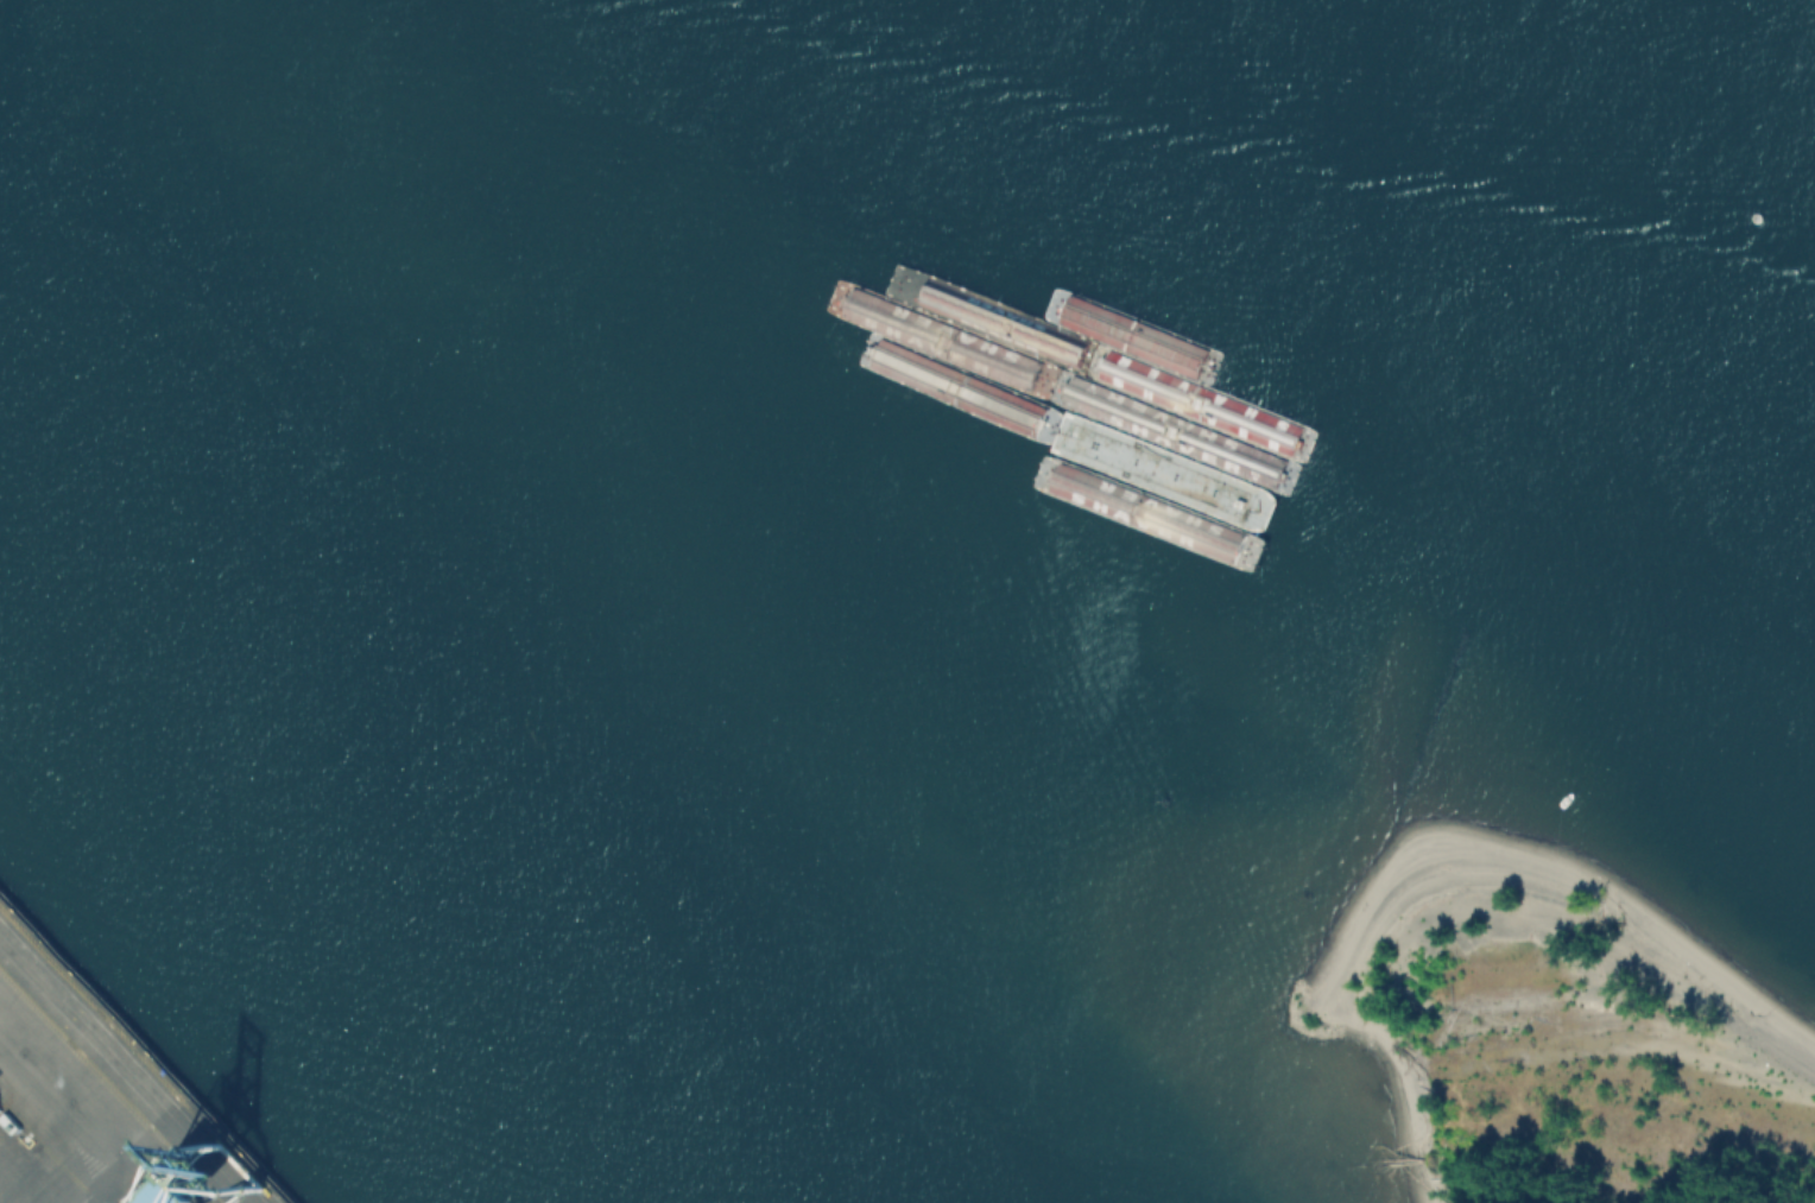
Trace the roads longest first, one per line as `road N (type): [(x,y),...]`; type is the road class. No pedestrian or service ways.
road 1 (track): [(1639,1202),(1511,1119)]

